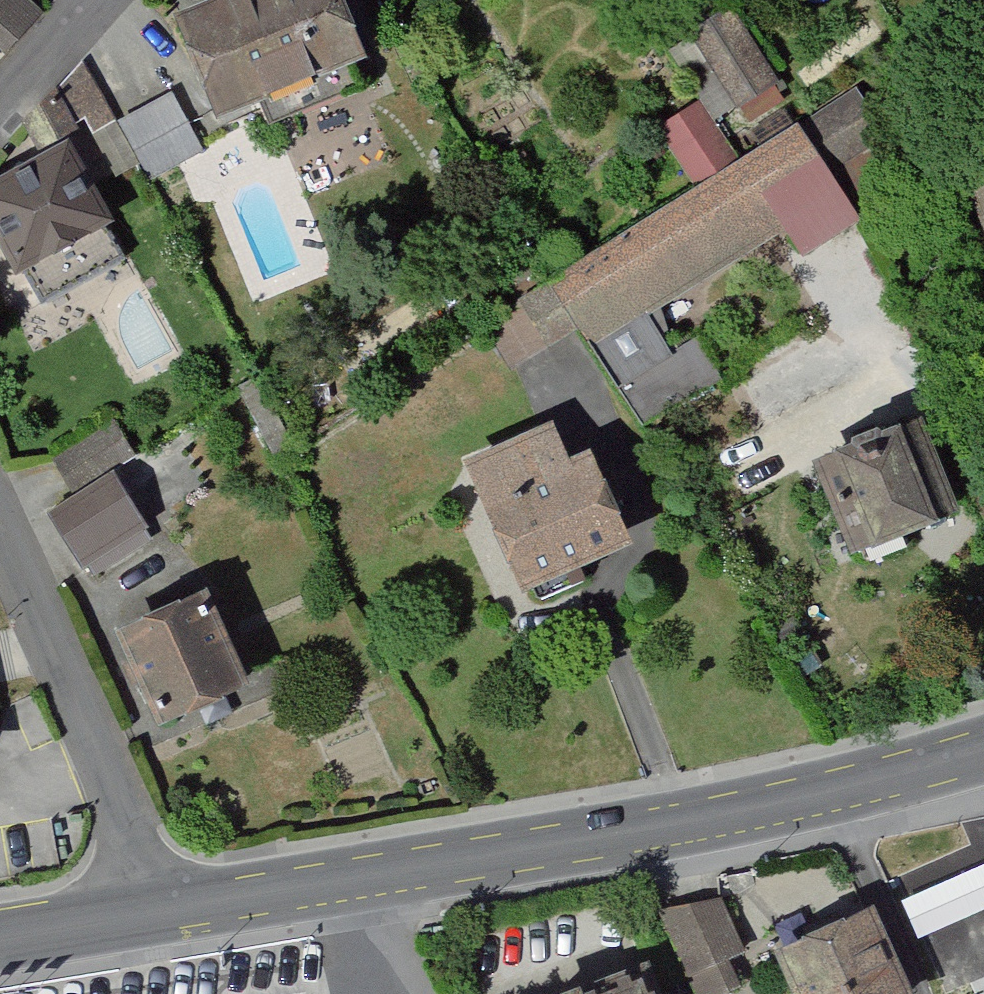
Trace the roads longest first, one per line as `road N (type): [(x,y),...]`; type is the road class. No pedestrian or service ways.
road 1 (tertiary): [(145,916),(680,824),(983,749)]
road 2 (residential): [(145,916),(106,777),(0,537)]
road 3 (residential): [(0,114),(99,0)]
road 4 (tertiary): [(0,939),(145,916)]

